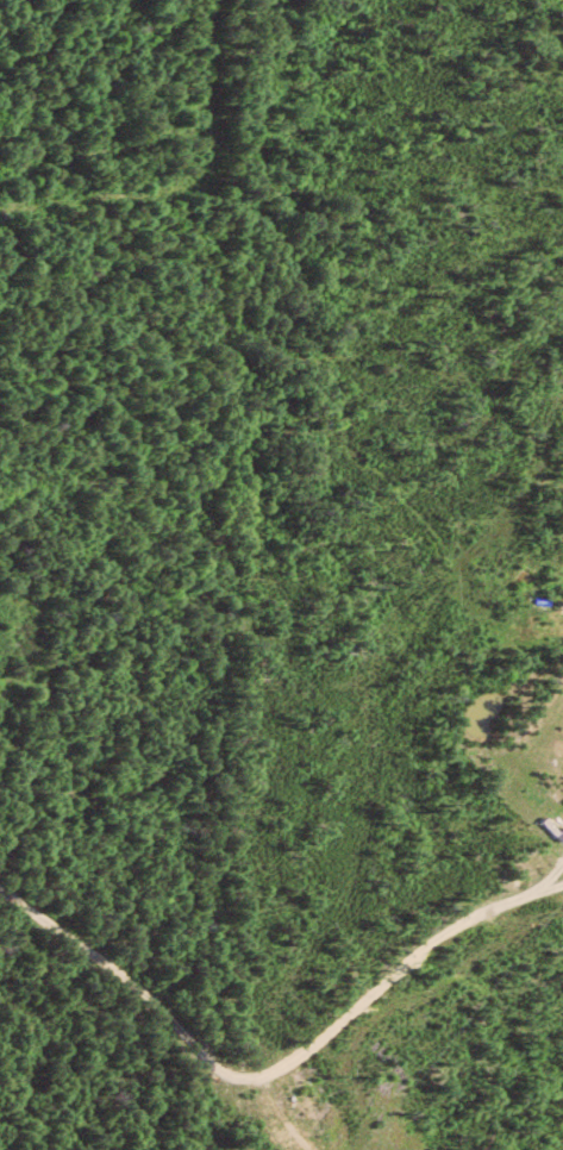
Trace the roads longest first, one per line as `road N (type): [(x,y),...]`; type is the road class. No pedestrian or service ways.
road 1 (track): [(0,896),(137,987),(213,1079),(301,1044),(442,915),(562,874)]

